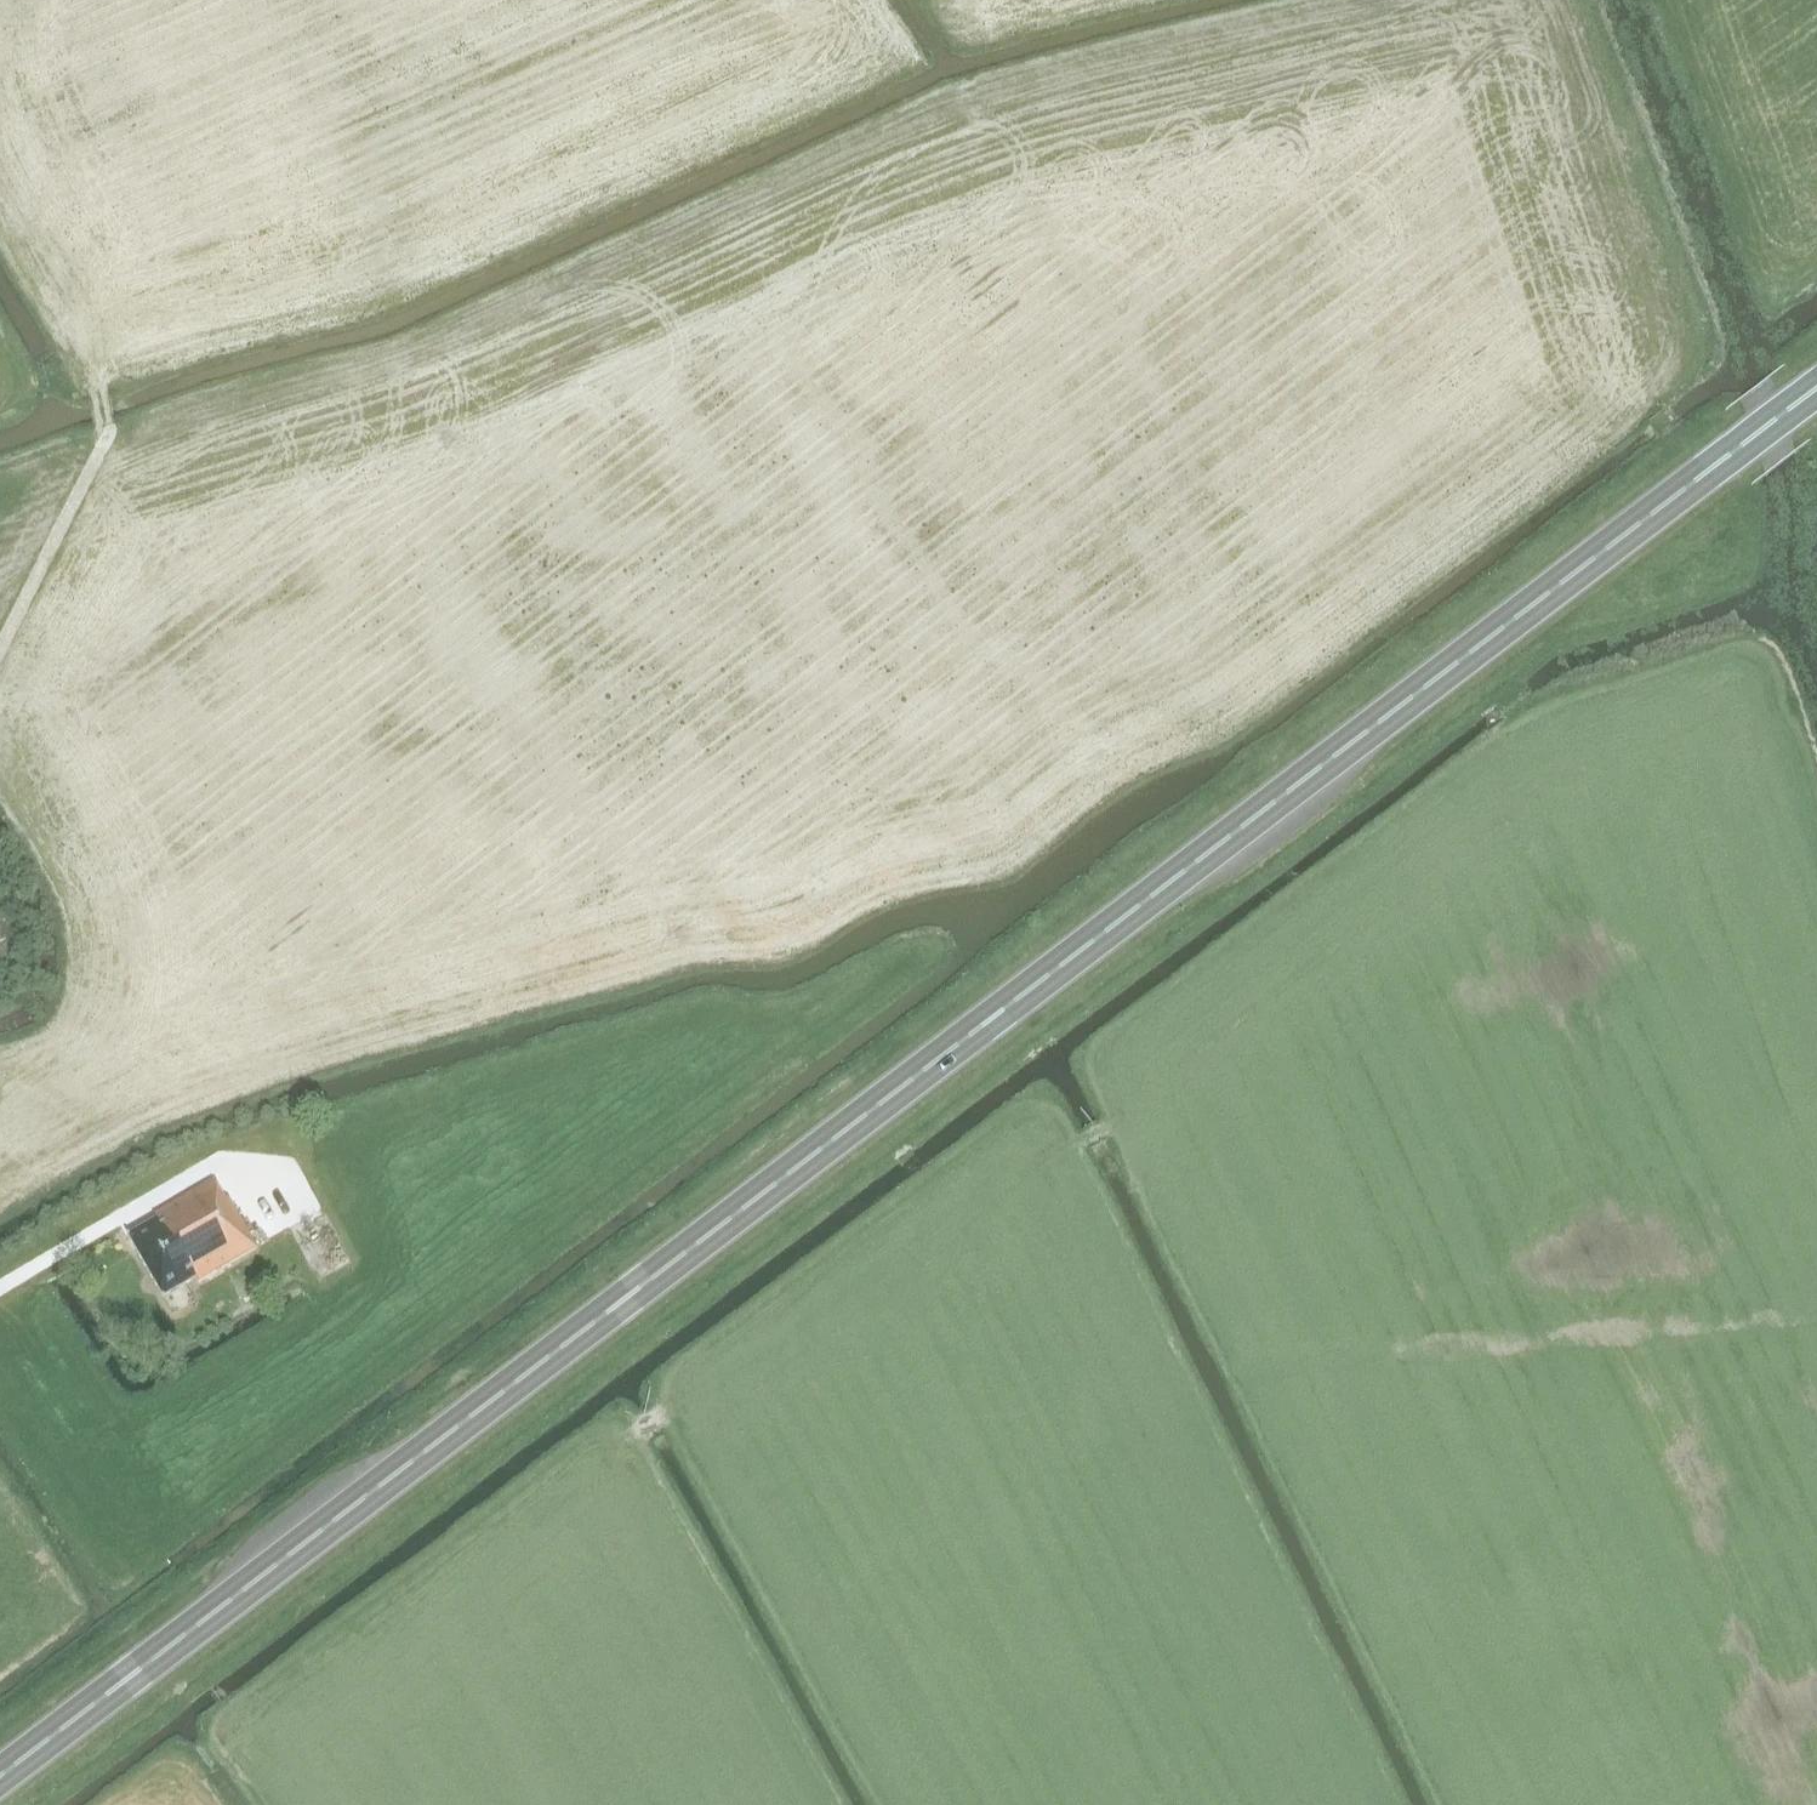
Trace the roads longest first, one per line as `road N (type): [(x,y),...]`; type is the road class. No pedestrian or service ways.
road 1 (trunk): [(0,1776),(1816,388)]
road 2 (track): [(0,654),(108,438),(90,375)]

